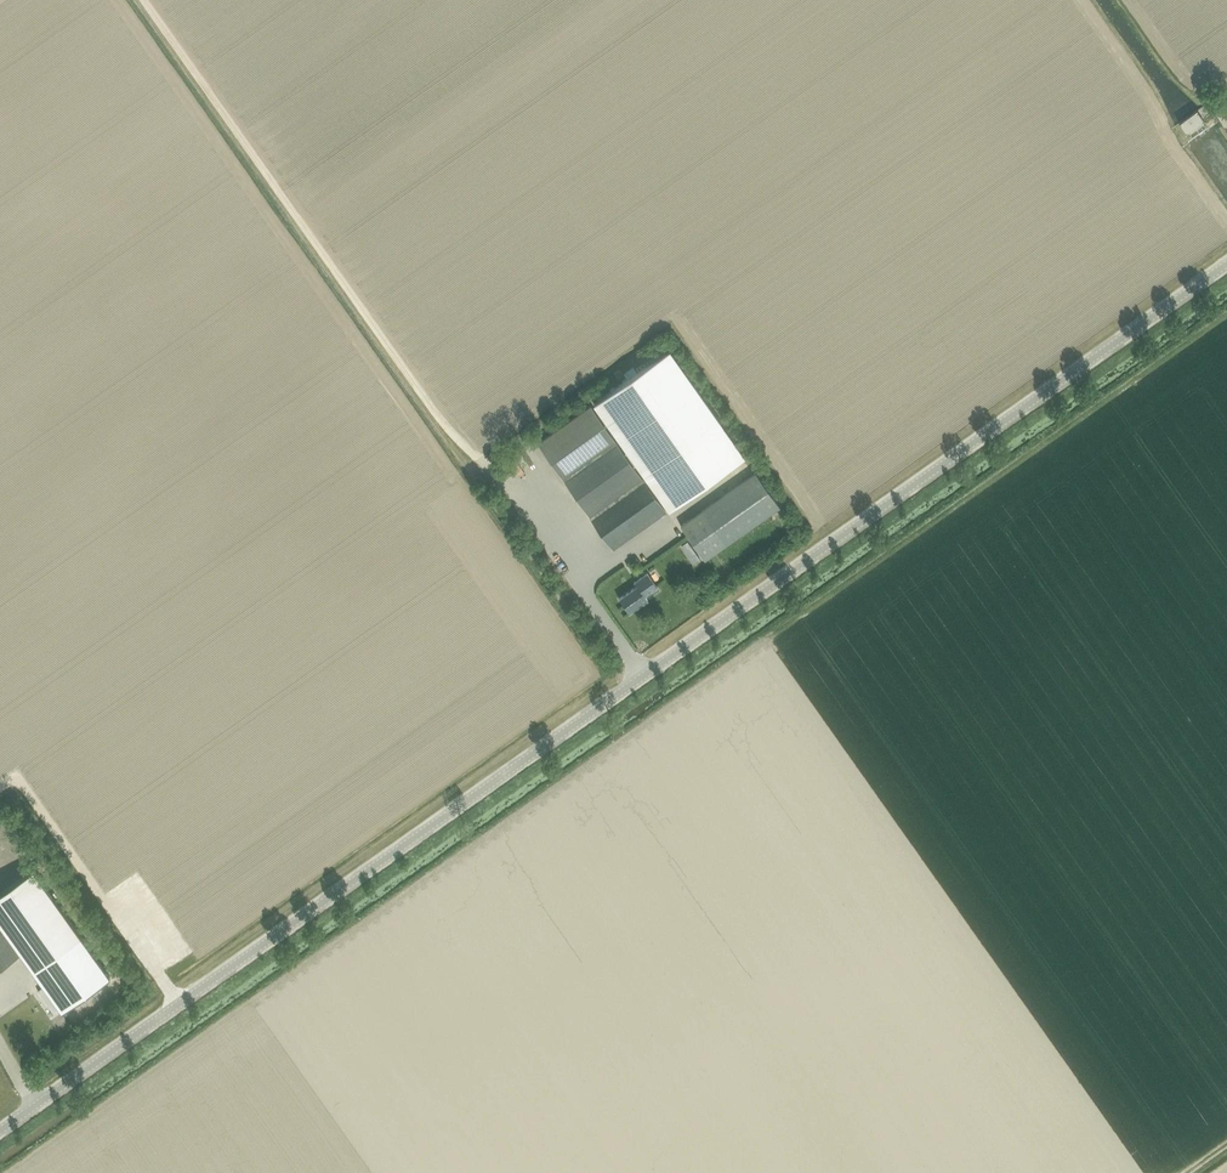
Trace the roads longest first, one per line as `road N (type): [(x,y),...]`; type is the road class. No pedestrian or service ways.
road 1 (unclassified): [(0,1131),(1226,263)]

